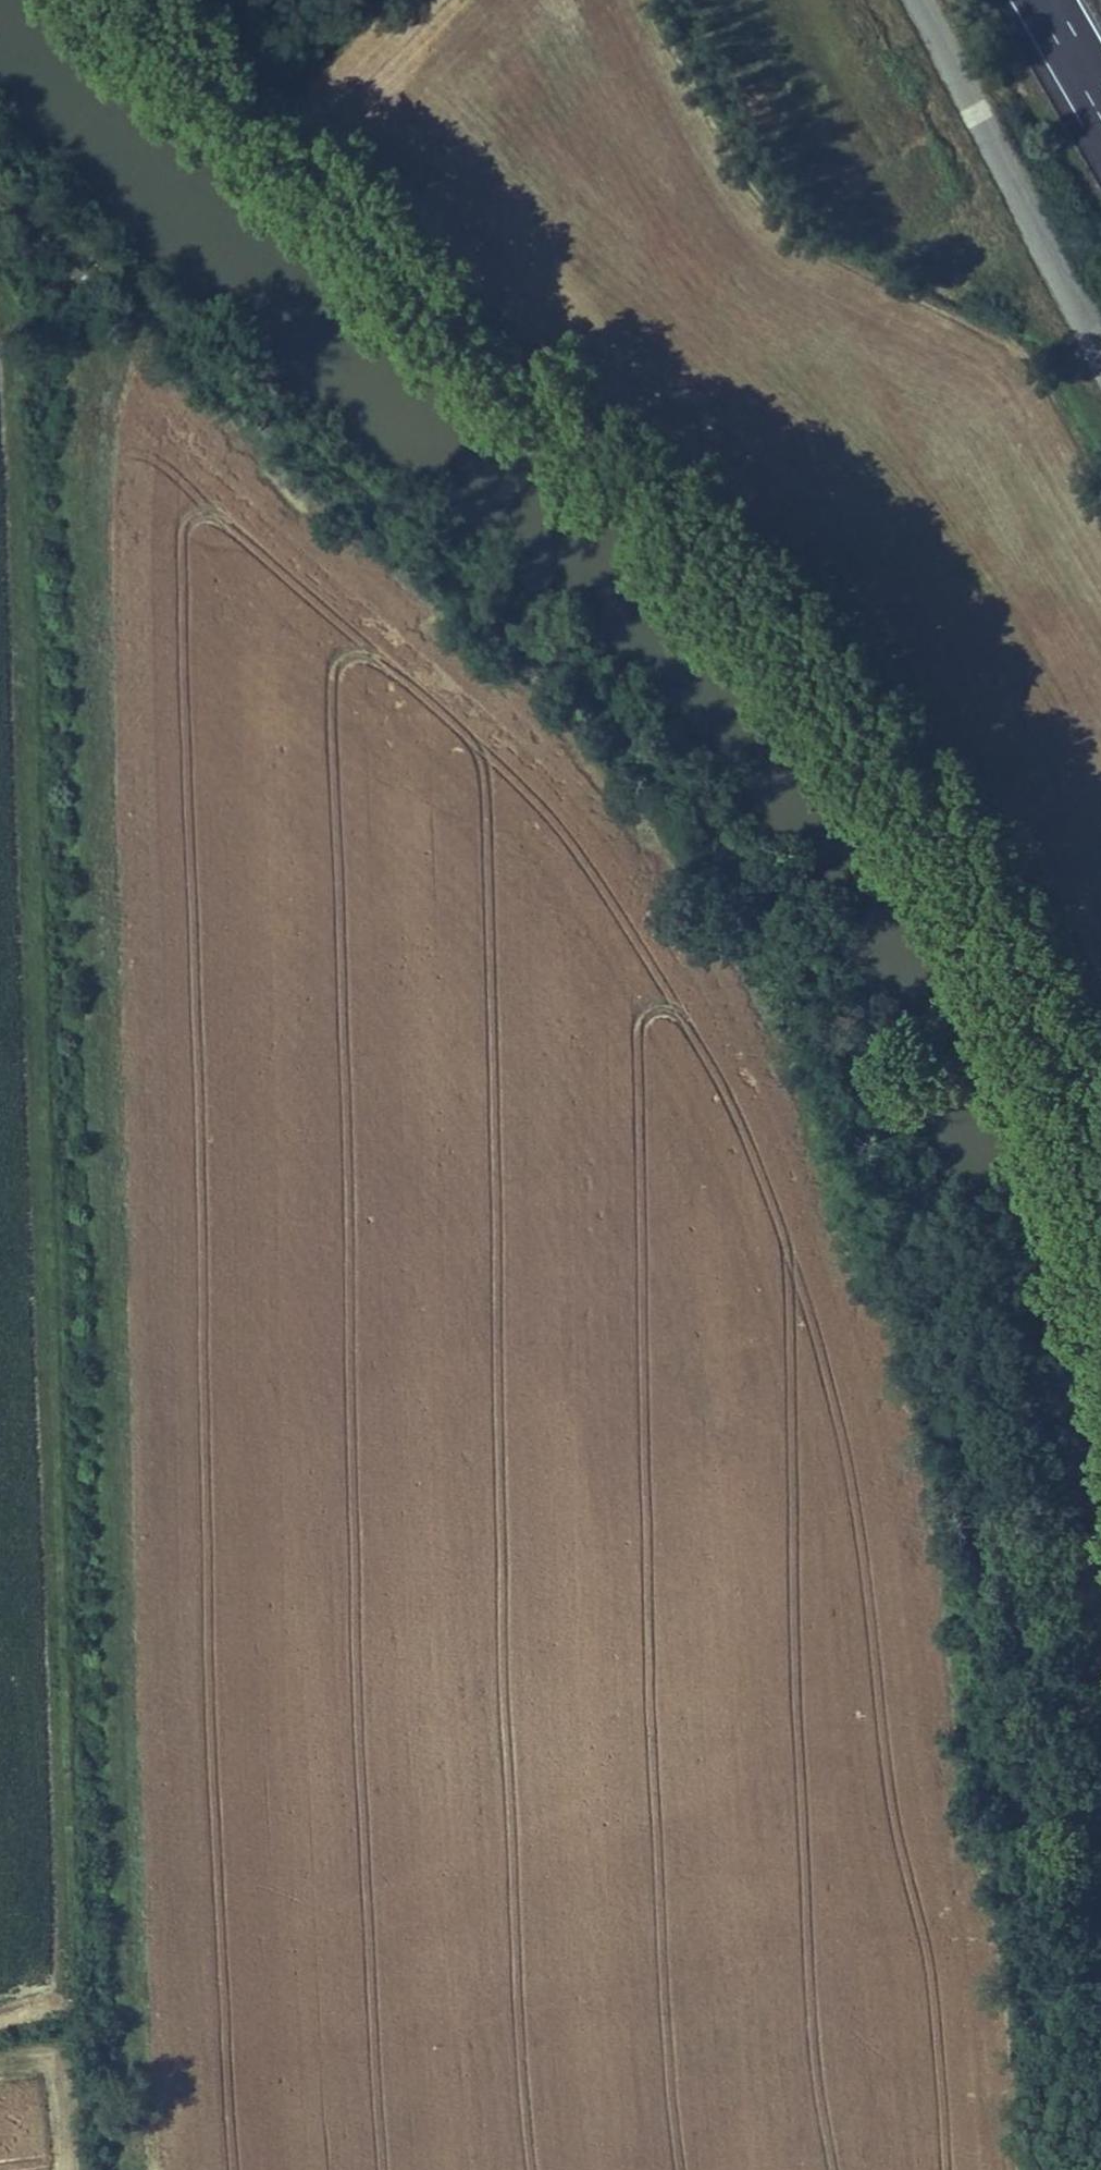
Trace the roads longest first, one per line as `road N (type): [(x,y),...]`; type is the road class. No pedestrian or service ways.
road 1 (track): [(0,194),(99,261),(154,317)]

